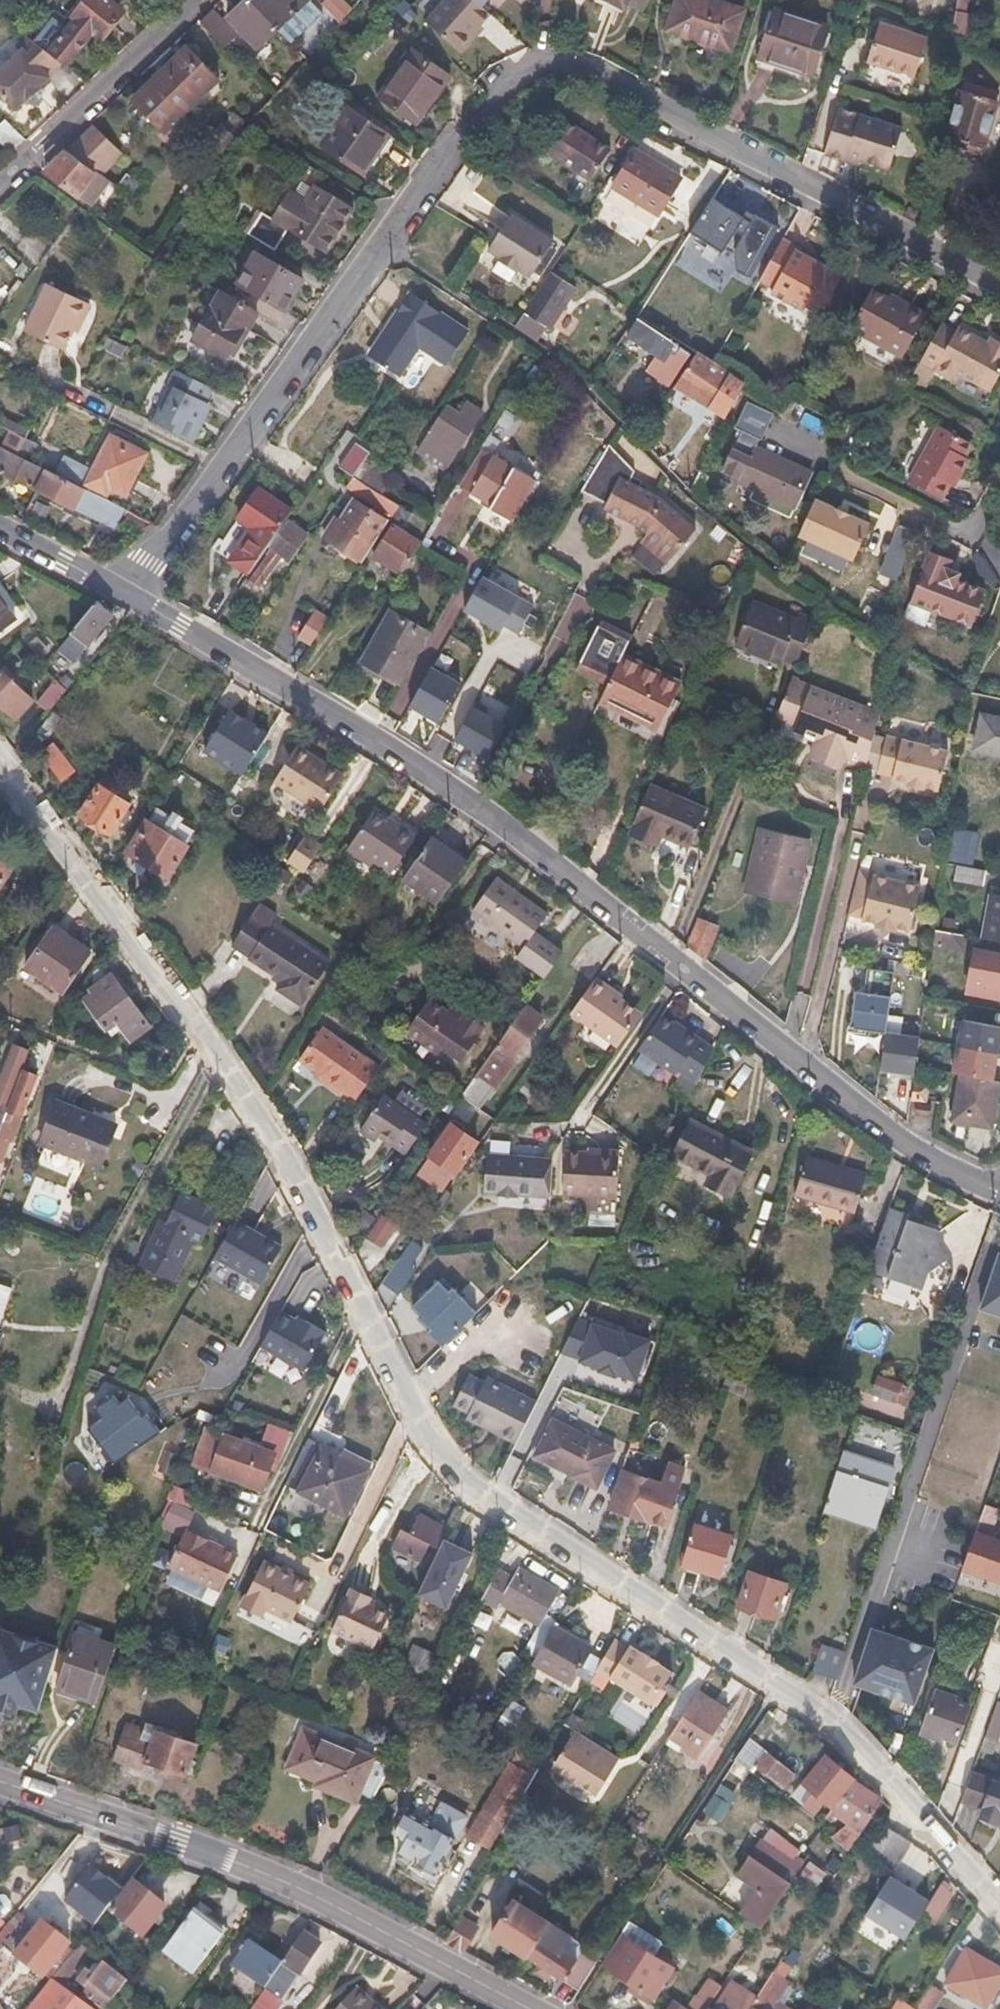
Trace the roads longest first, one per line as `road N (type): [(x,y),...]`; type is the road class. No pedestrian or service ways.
road 1 (residential): [(999,1905),(842,1725),(481,1493),(426,1433),(270,1131),(0,757)]
road 2 (residential): [(120,590),(496,89),(545,64),(590,69),(999,294)]
road 3 (residential): [(120,590),(545,851),(908,1147),(999,1187)]
road 4 (tertiary): [(526,2008),(270,1875),(0,1781)]
road 5 (residential): [(0,183),(200,0)]
road 6 (residential): [(0,527),(120,590)]

